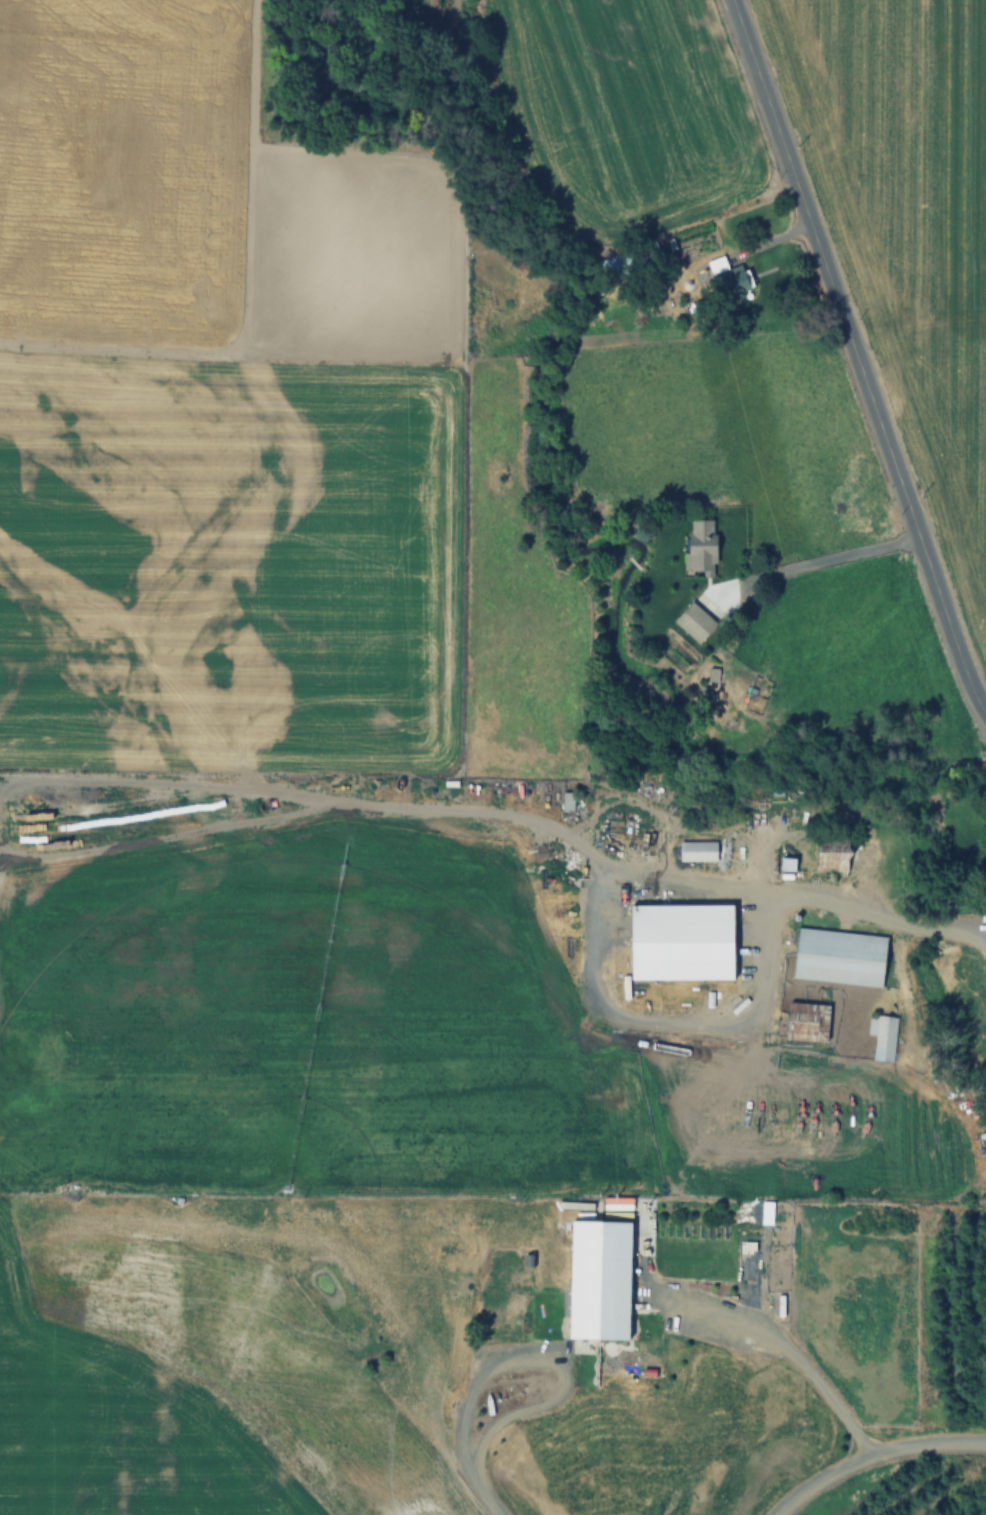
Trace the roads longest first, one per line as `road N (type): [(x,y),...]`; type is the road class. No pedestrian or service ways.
road 1 (tertiary): [(985,715),(966,681),(732,0)]

